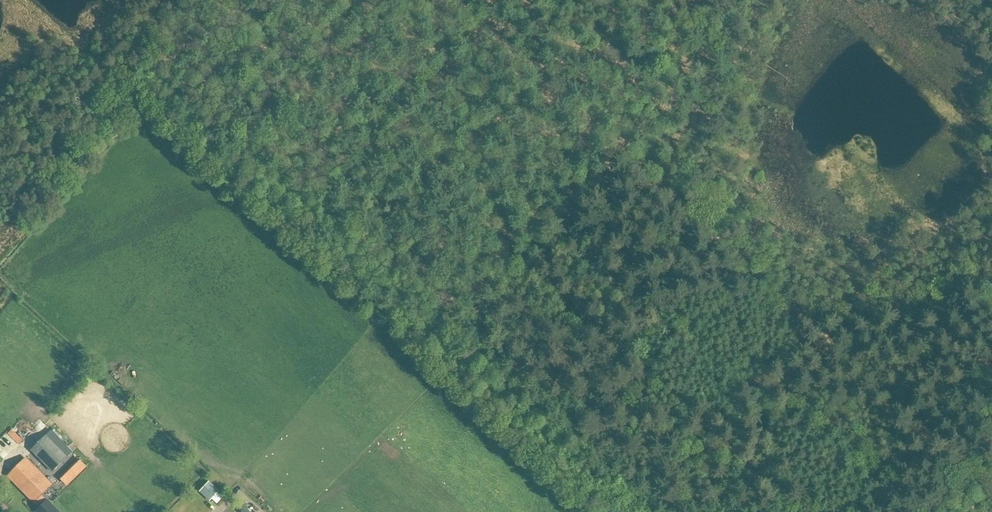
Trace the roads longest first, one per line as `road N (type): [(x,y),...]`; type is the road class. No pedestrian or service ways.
road 1 (track): [(454,0),(962,464)]

